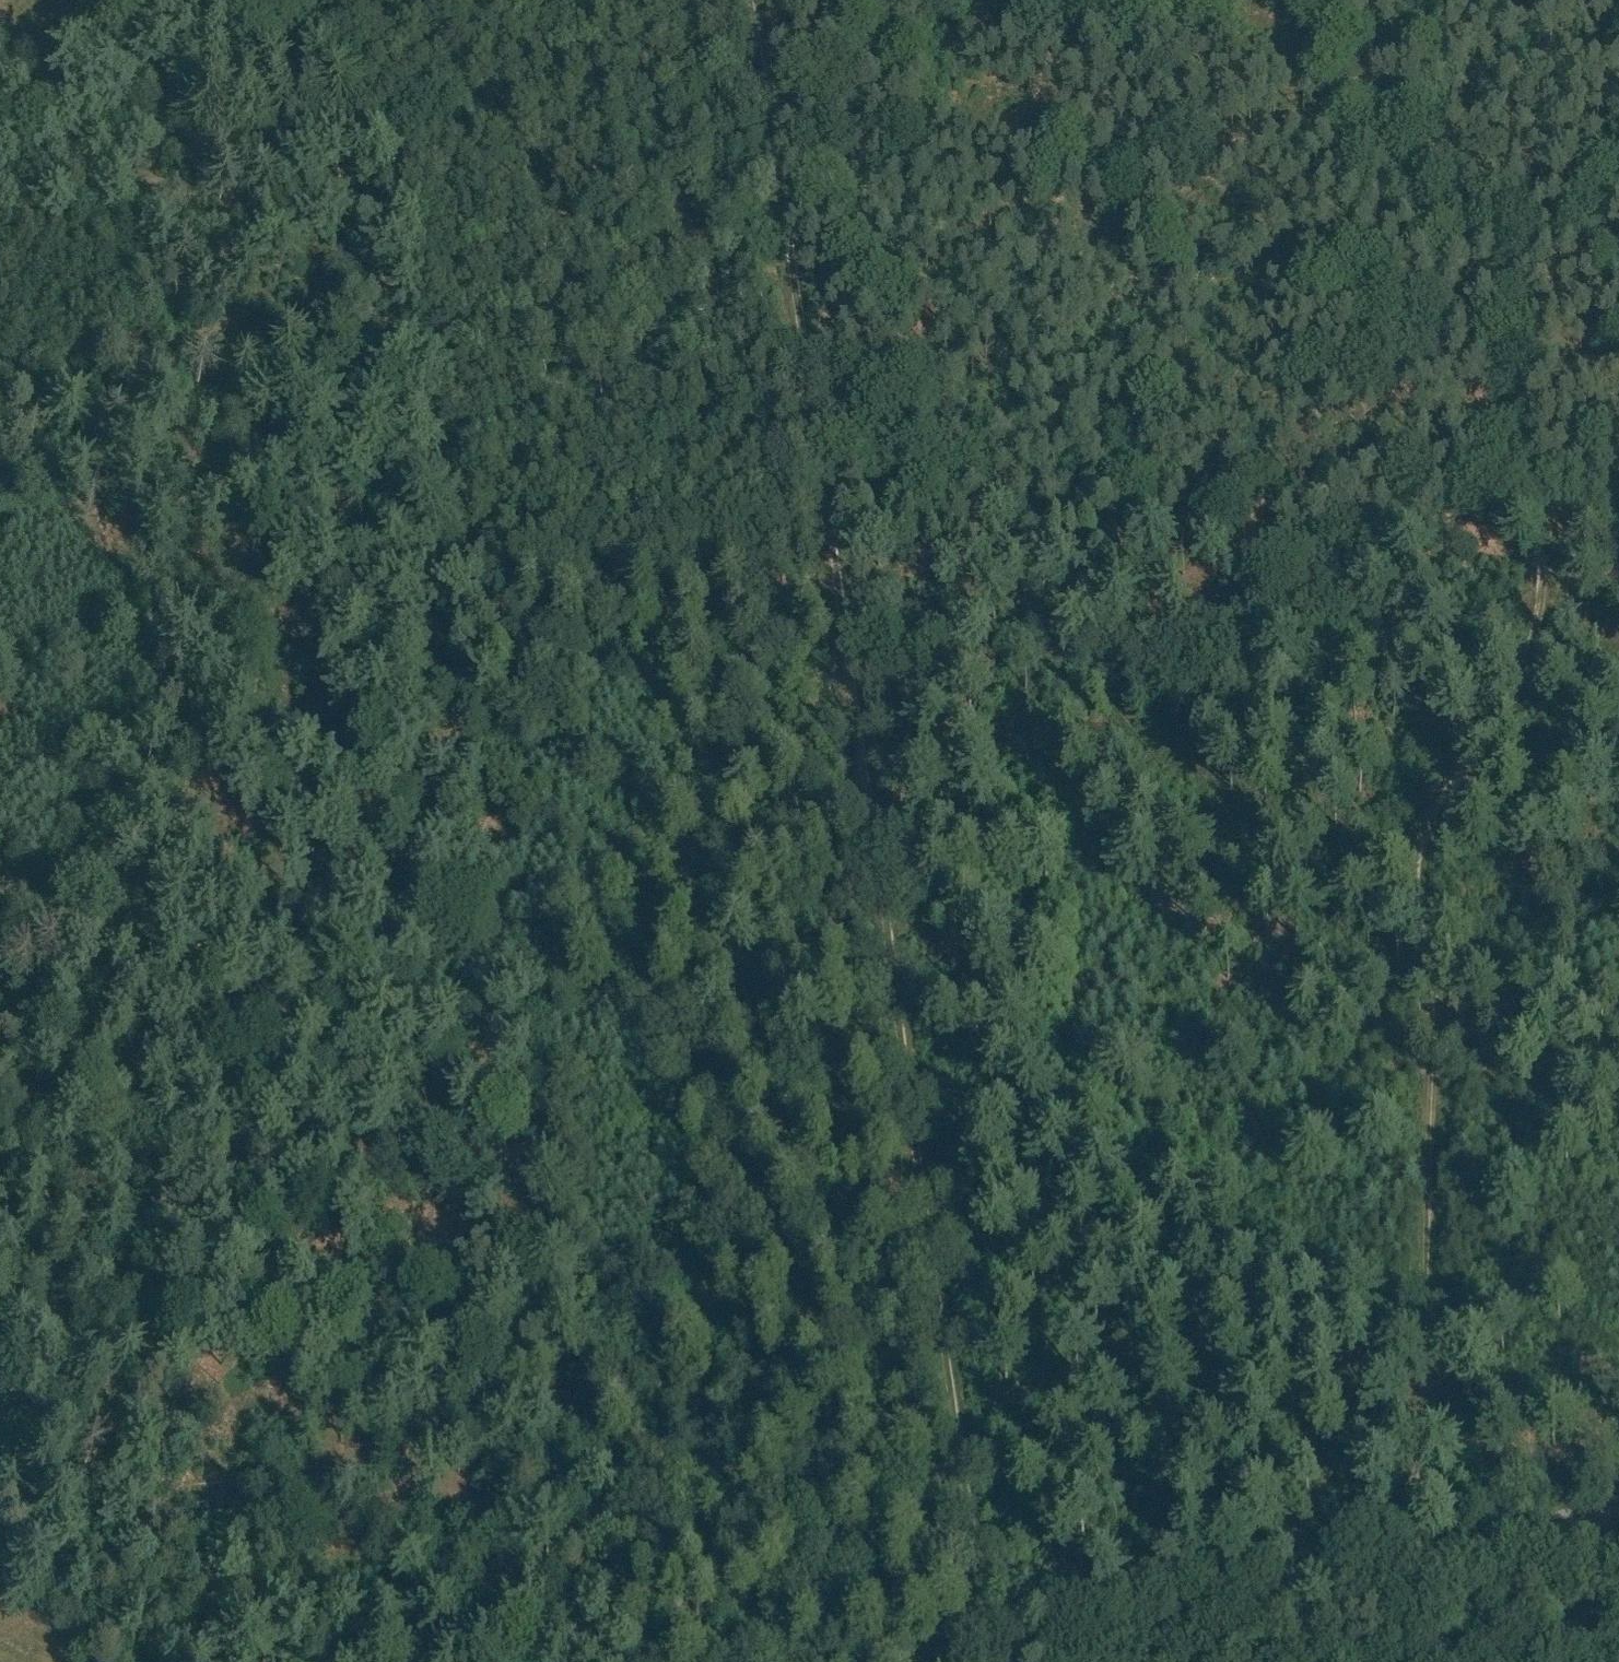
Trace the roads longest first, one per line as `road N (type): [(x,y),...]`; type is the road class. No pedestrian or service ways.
road 1 (track): [(752,0),(991,1661)]
road 2 (track): [(1372,0),(1369,89),(1384,151),(1466,326),(1547,573),(1532,647),(1428,818),(1417,853),(1435,1019),(1430,1386),(1415,1463),(1423,1565)]
road 3 (track): [(0,178),(435,0)]
road 4 (track): [(1081,1661),(1423,1565)]
road 5 (track): [(1423,1565),(1618,1511)]

